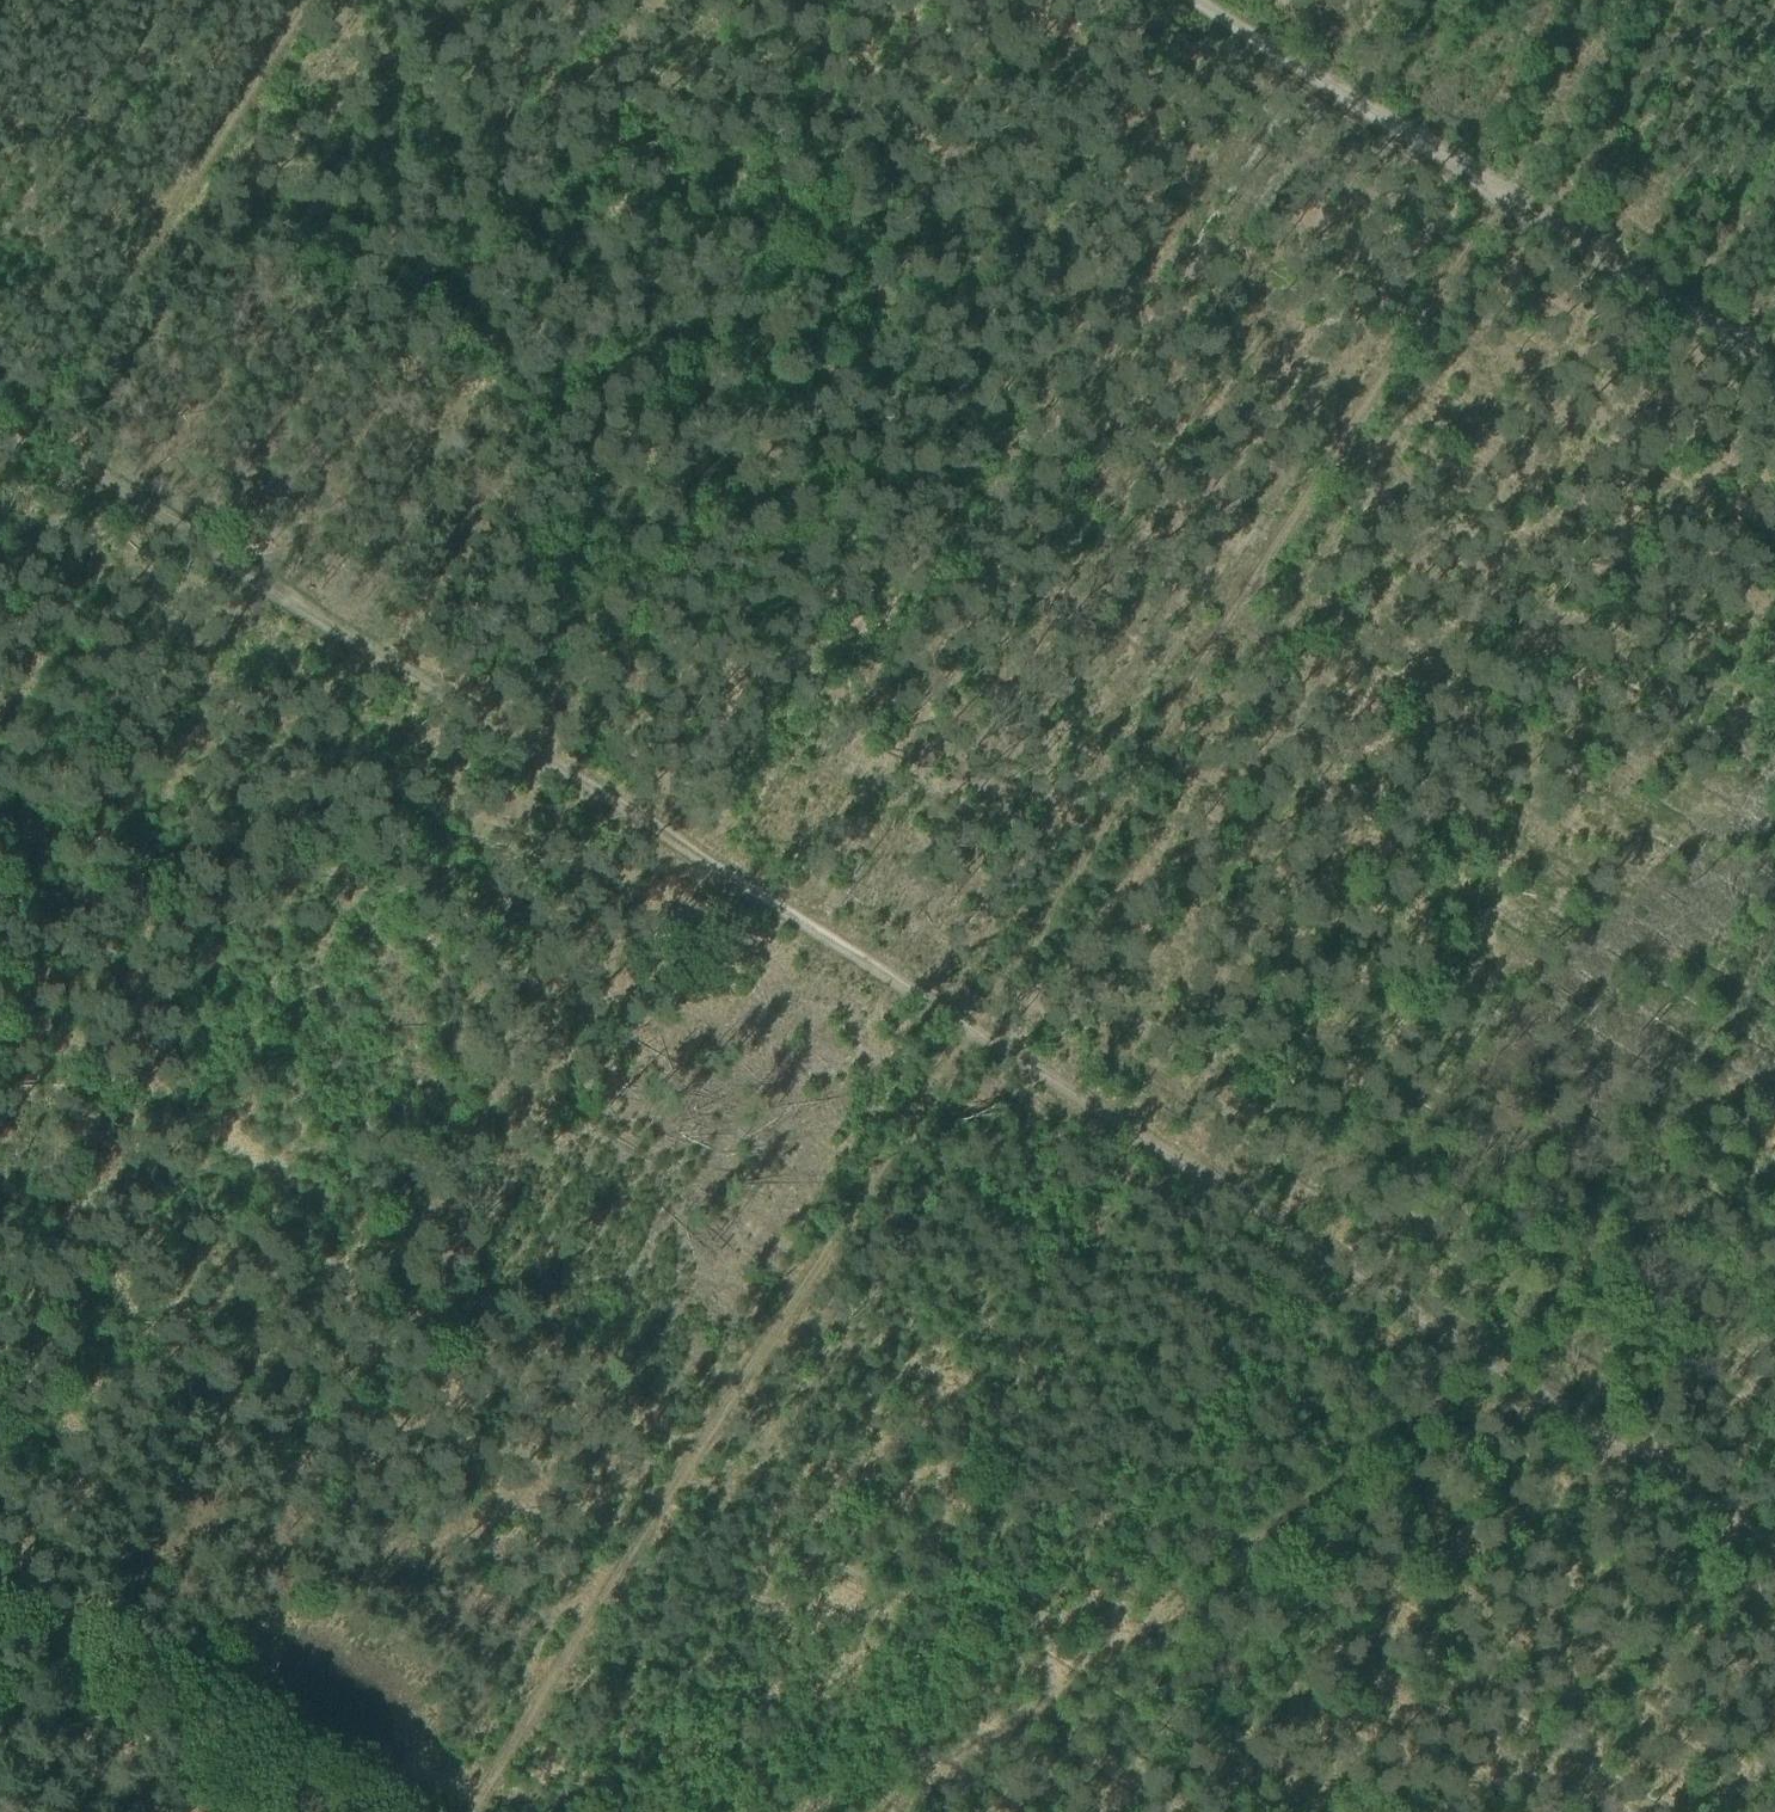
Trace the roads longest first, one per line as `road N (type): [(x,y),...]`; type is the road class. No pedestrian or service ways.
road 1 (track): [(958,1019),(1486,180)]
road 2 (track): [(958,1019),(1774,1526)]
road 3 (track): [(958,1019),(471,1811)]
road 4 (track): [(0,412),(633,818)]
road 5 (track): [(633,818),(958,1019)]
road 6 (track): [(1774,364),(1486,180)]
road 7 (track): [(1486,180),(1199,0)]

